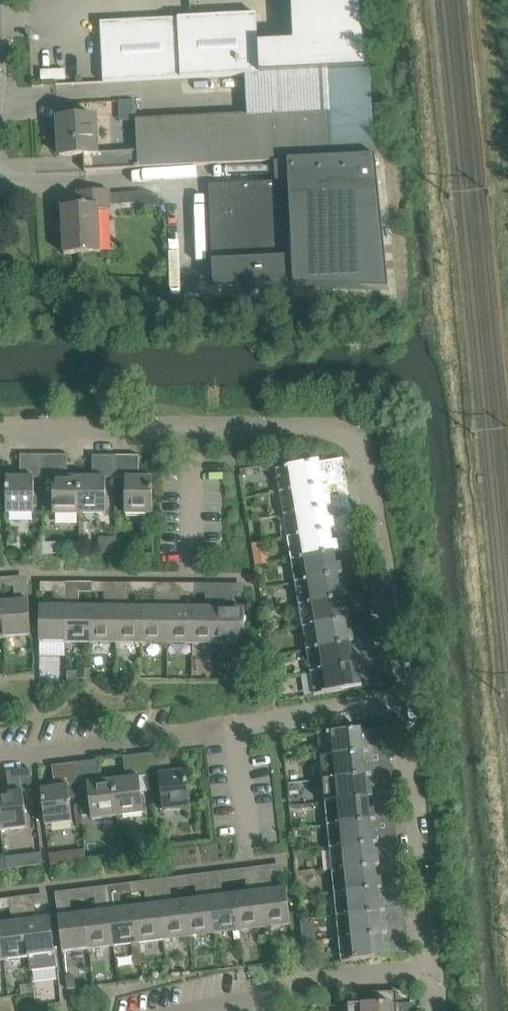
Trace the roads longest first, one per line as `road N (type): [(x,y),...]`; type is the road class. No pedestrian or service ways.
road 1 (residential): [(404,699),(355,439),(319,427),(0,429)]
road 2 (residential): [(404,699),(0,759)]
road 3 (residential): [(432,972),(404,699)]
road 4 (residential): [(197,1010),(316,984),(432,972)]

